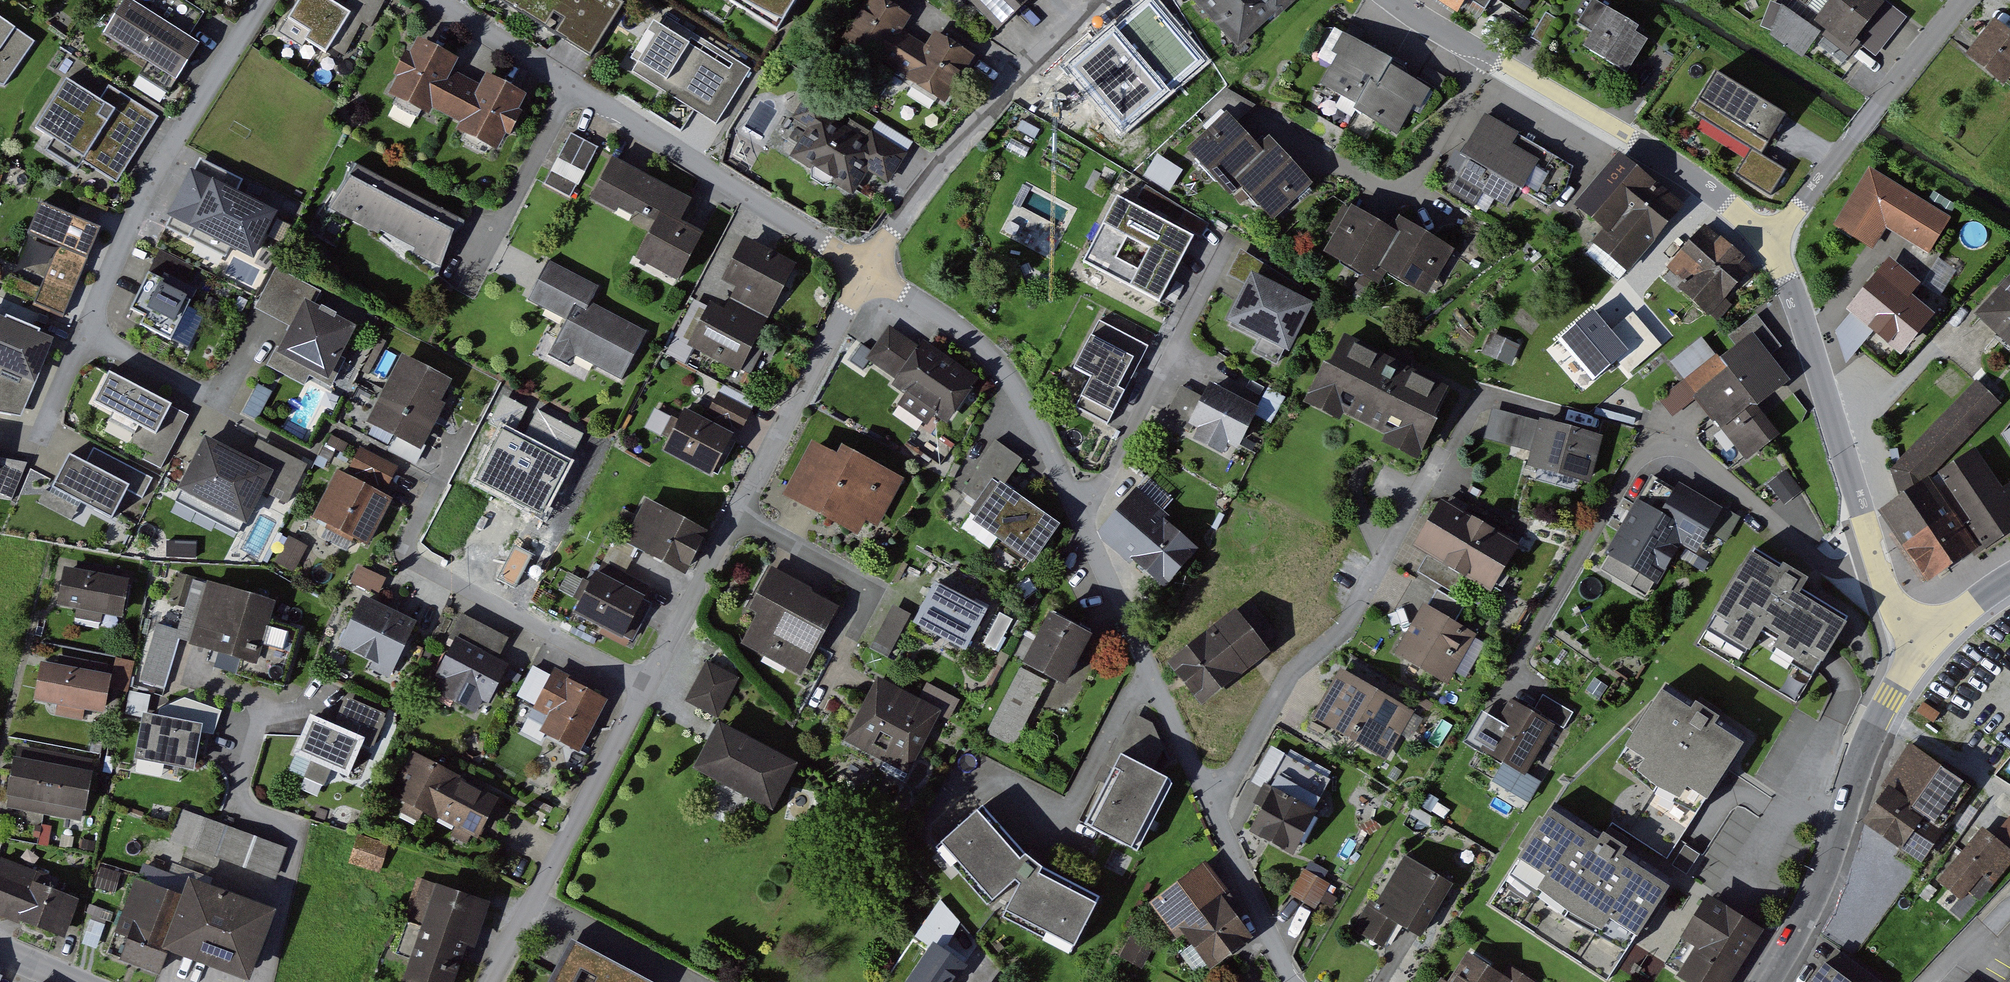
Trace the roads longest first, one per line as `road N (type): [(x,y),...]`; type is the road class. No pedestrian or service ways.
road 1 (residential): [(868,269),(491,981)]
road 2 (residential): [(1214,808),(1027,396),(965,330),(868,269)]
road 3 (residential): [(1878,564),(1822,565),(1687,446),(1657,444),(1635,460),(1511,679)]
road 4 (residential): [(1770,242),(1721,197),(1397,0)]
road 5 (residential): [(1440,466),(1346,627),(1289,677),(1214,808)]
road 6 (residential): [(760,201),(440,0)]
road 7 (secondary): [(1765,981),(1820,886),(1872,729),(1927,648)]
road 8 (residential): [(262,0),(149,182),(89,329)]
road 9 (residential): [(1878,564),(1770,242)]
road 10 (residential): [(265,981),(305,829),(242,803),(268,708)]
road 11 (residential): [(1964,0),(1770,242)]
road 12 (residential): [(1024,74),(868,269)]
road 13 (residential): [(1295,981),(1214,808)]
road 14 (residential): [(760,201),(687,342)]
road 15 (residential): [(89,329),(226,399)]
road 16 (residential): [(1024,74),(912,0)]
road 17 (residential): [(868,269),(760,201)]

